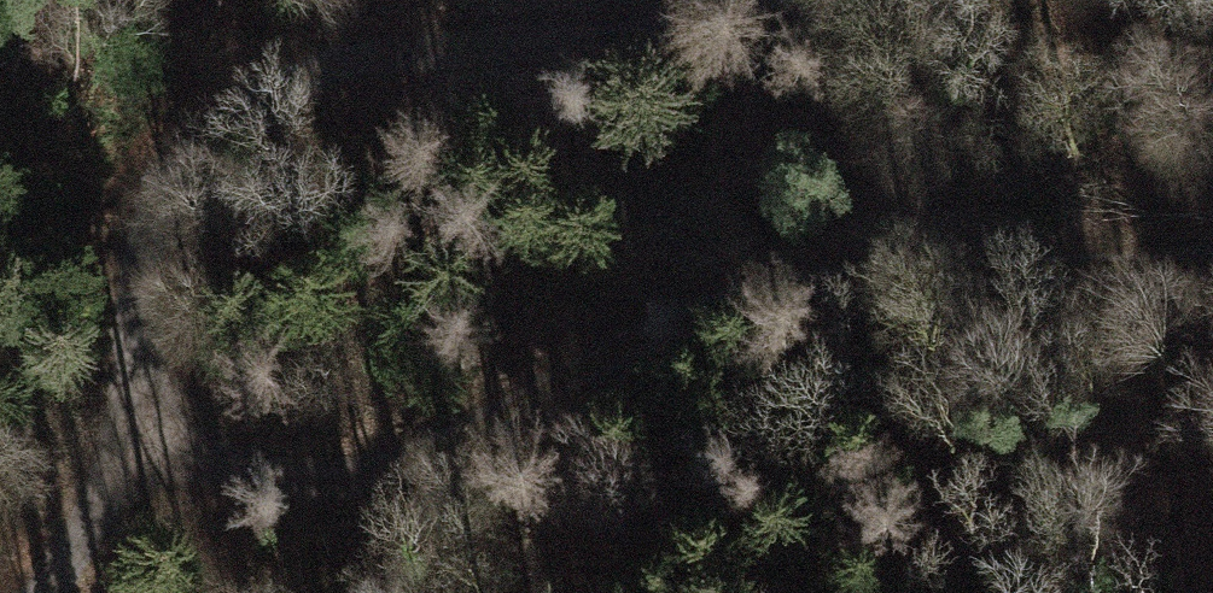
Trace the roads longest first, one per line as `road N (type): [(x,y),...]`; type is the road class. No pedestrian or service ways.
road 1 (track): [(55,592),(158,471),(84,316),(113,196),(227,103),(396,38),(652,24),(706,0)]
road 2 (track): [(158,471),(347,467),(624,327),(908,258),(1212,243)]

